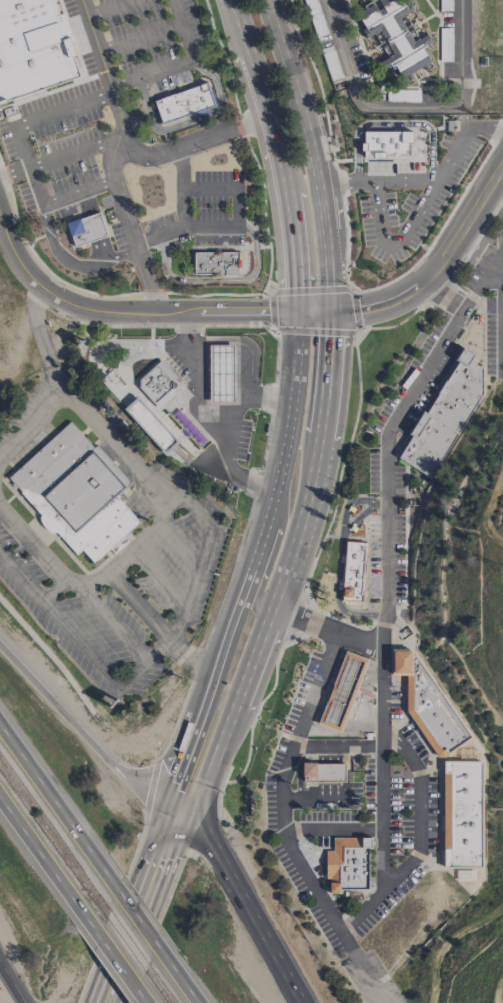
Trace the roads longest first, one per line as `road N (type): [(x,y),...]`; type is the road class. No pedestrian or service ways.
road 1 (secondary): [(277,605),(331,434),(336,376),(327,217),(276,0)]
road 2 (secondary): [(226,0),(284,166),(298,314),(274,491),(242,591)]
road 3 (residential): [(298,314),(120,314),(79,306),(39,283),(0,210)]
road 4 (residential): [(298,314),(394,305),(423,288),(502,172)]
road 5 (motorway): [(180,808),(127,778),(0,633)]
road 6 (motorway): [(303,1002),(209,830),(180,808)]
road 7 (secondary): [(242,591),(174,777),(180,808)]
road 8 (secondary): [(180,808),(201,784),(277,605)]
road 9 (secondary): [(106,1002),(180,808)]
road 10 (motorway): [(111,876),(0,716)]
road 11 (motorway): [(0,791),(96,926)]
road 12 (residential): [(115,151),(151,156),(268,119)]

